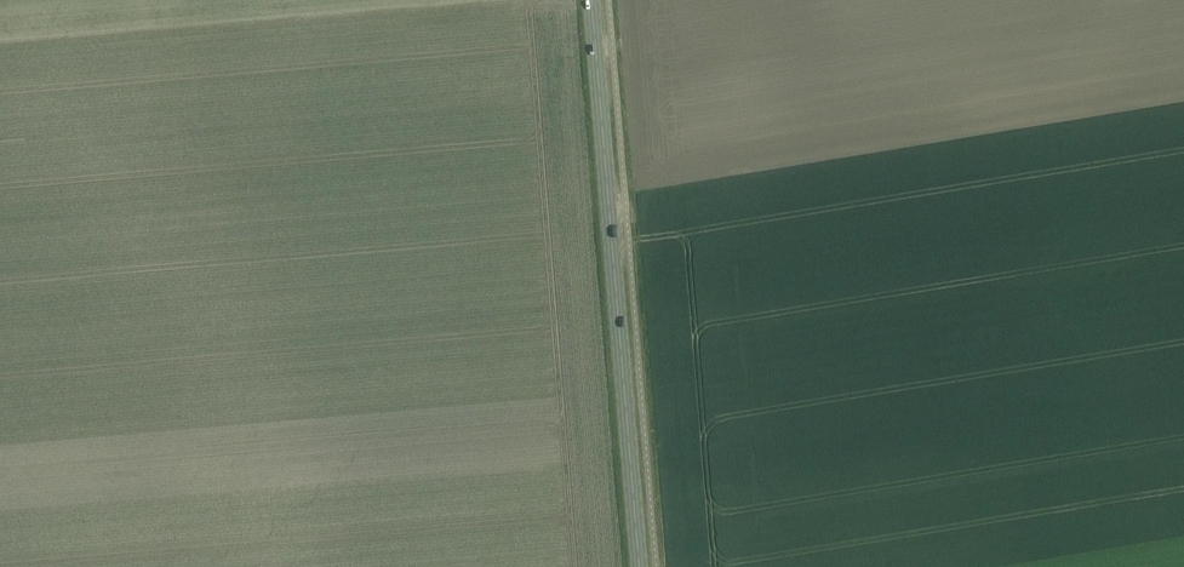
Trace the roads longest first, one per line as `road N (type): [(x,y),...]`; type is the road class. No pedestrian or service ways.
road 1 (secondary): [(642,566),(594,0)]

